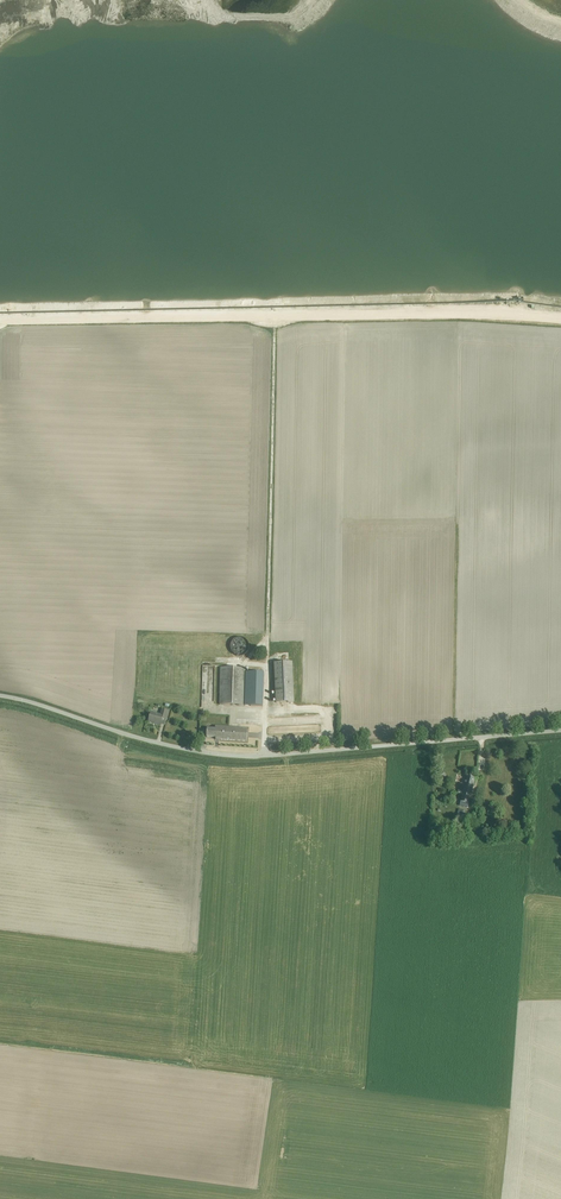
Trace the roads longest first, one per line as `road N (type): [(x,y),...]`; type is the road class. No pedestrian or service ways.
road 1 (unclassified): [(560,731),(214,755),(0,696)]
road 2 (track): [(0,320),(560,318)]
road 3 (track): [(267,692),(274,330)]

